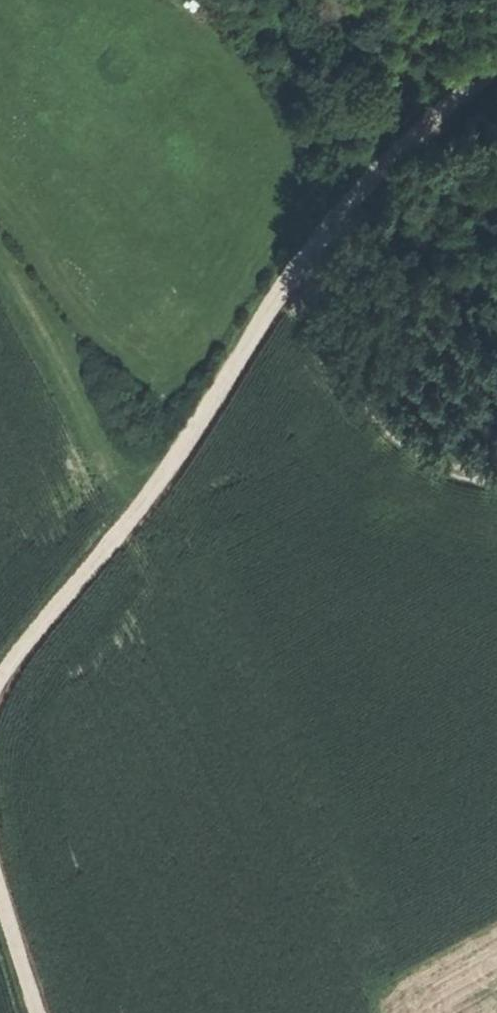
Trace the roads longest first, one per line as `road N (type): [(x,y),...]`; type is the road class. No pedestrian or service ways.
road 1 (track): [(496,63),(366,174),(299,258),(172,461),(0,681)]
road 2 (track): [(496,486),(429,469),(385,436),(299,258)]
road 3 (track): [(0,899),(38,1012)]

